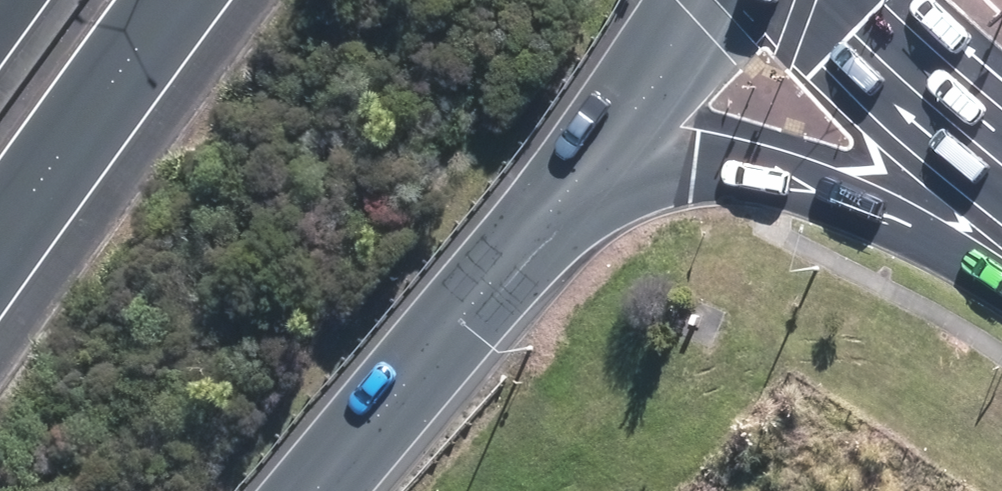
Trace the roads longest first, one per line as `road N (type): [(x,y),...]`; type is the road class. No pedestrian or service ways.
road 1 (motorway): [(602,170),(321,490)]
road 2 (motorway): [(1001,250),(941,239),(850,196),(792,181),(709,167),(602,170)]
road 3 (motorway): [(168,0),(0,235)]
road 4 (primary): [(1001,154),(828,0)]
road 5 (motorway): [(716,0),(602,170)]

